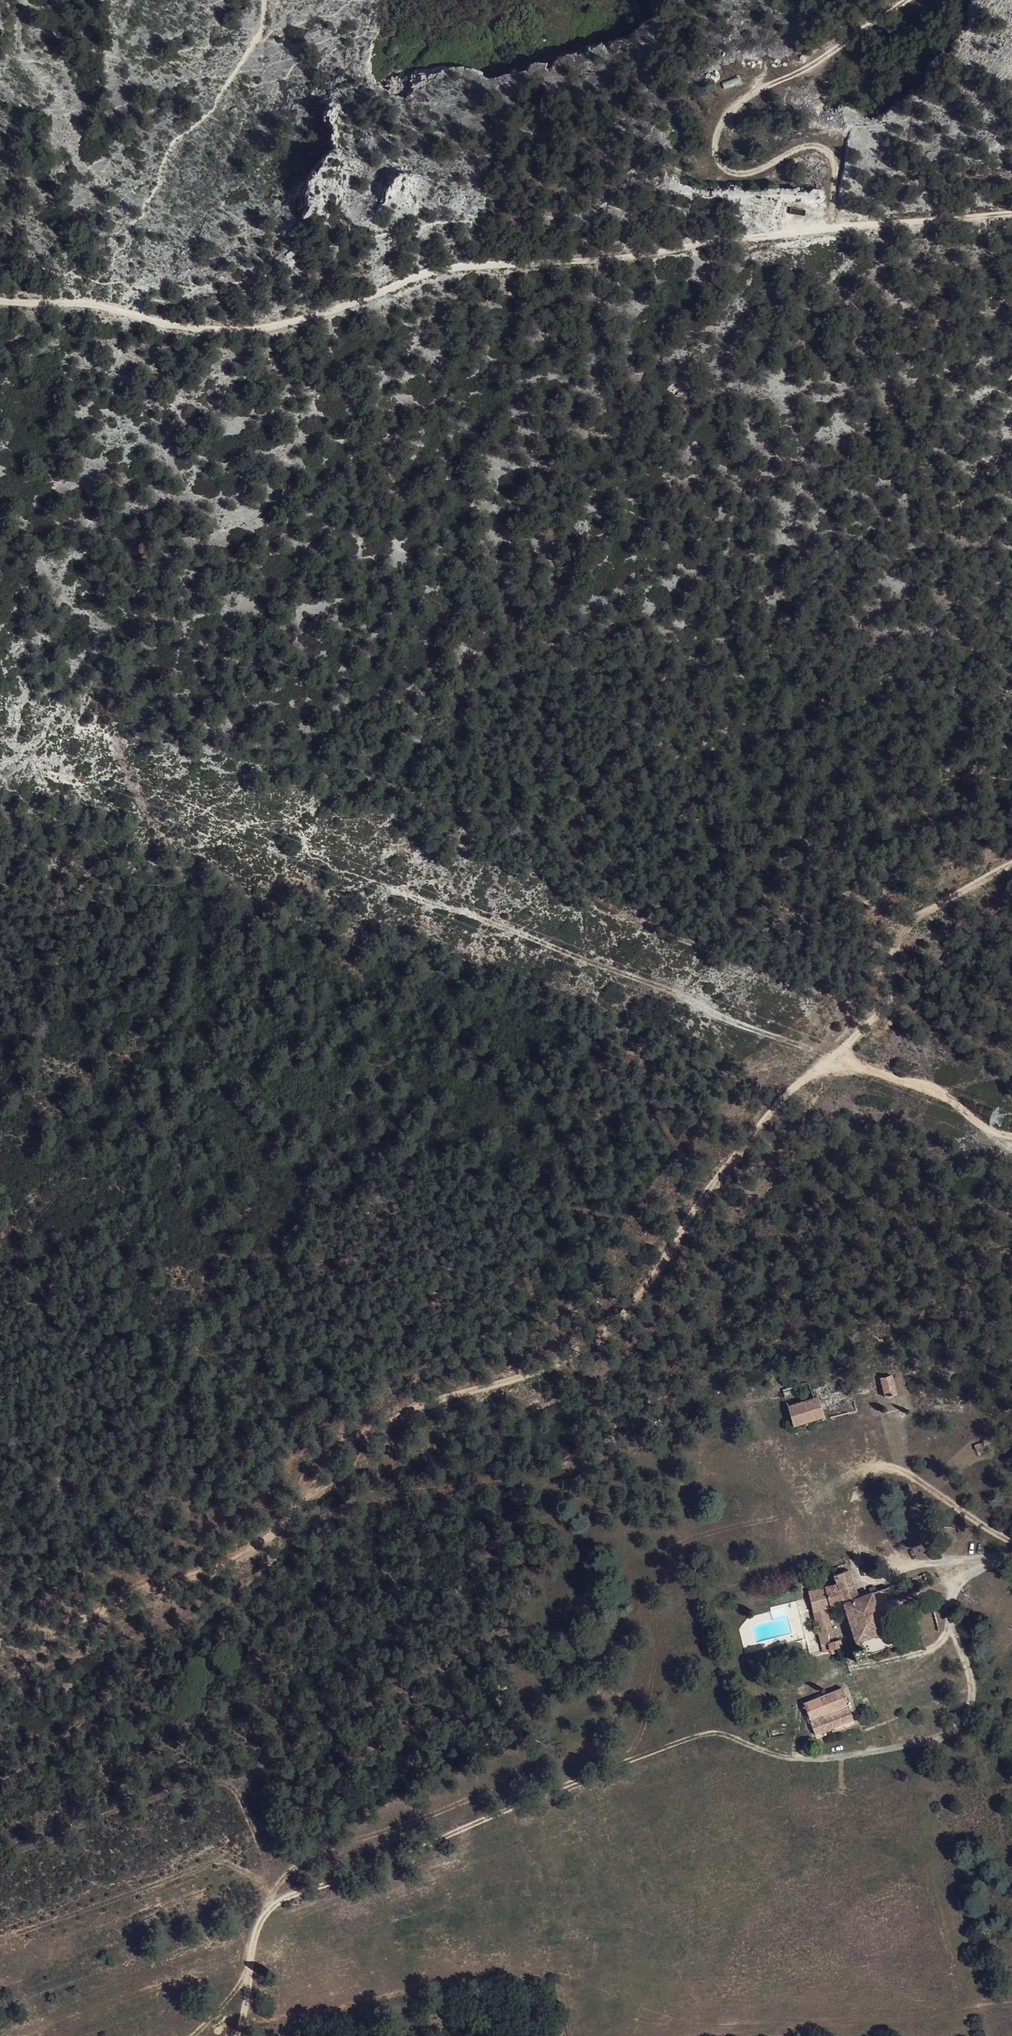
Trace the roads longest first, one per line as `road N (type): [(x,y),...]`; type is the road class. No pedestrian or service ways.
road 1 (track): [(0,301),(282,323),(494,264),(830,231)]
road 2 (track): [(830,231),(832,157),(810,148),(731,173),(717,156),(715,134),(748,97),(842,47),(903,0)]
road 3 (track): [(843,1049),(929,1074),(1011,1138)]
road 4 (track): [(830,231),(1011,218)]

